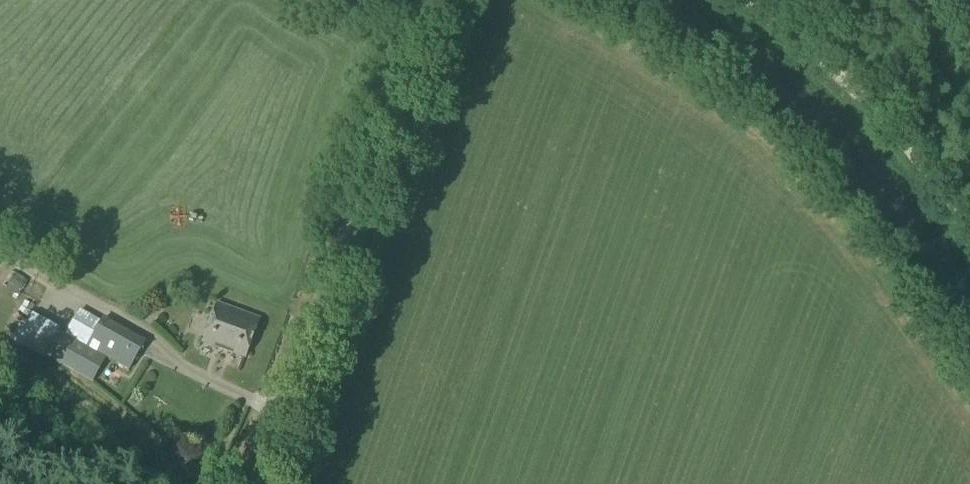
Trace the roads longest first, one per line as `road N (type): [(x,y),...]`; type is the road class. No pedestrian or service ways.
road 1 (unclassified): [(260,483),(436,0)]
road 2 (track): [(721,0),(804,56),(901,156),(969,245)]

